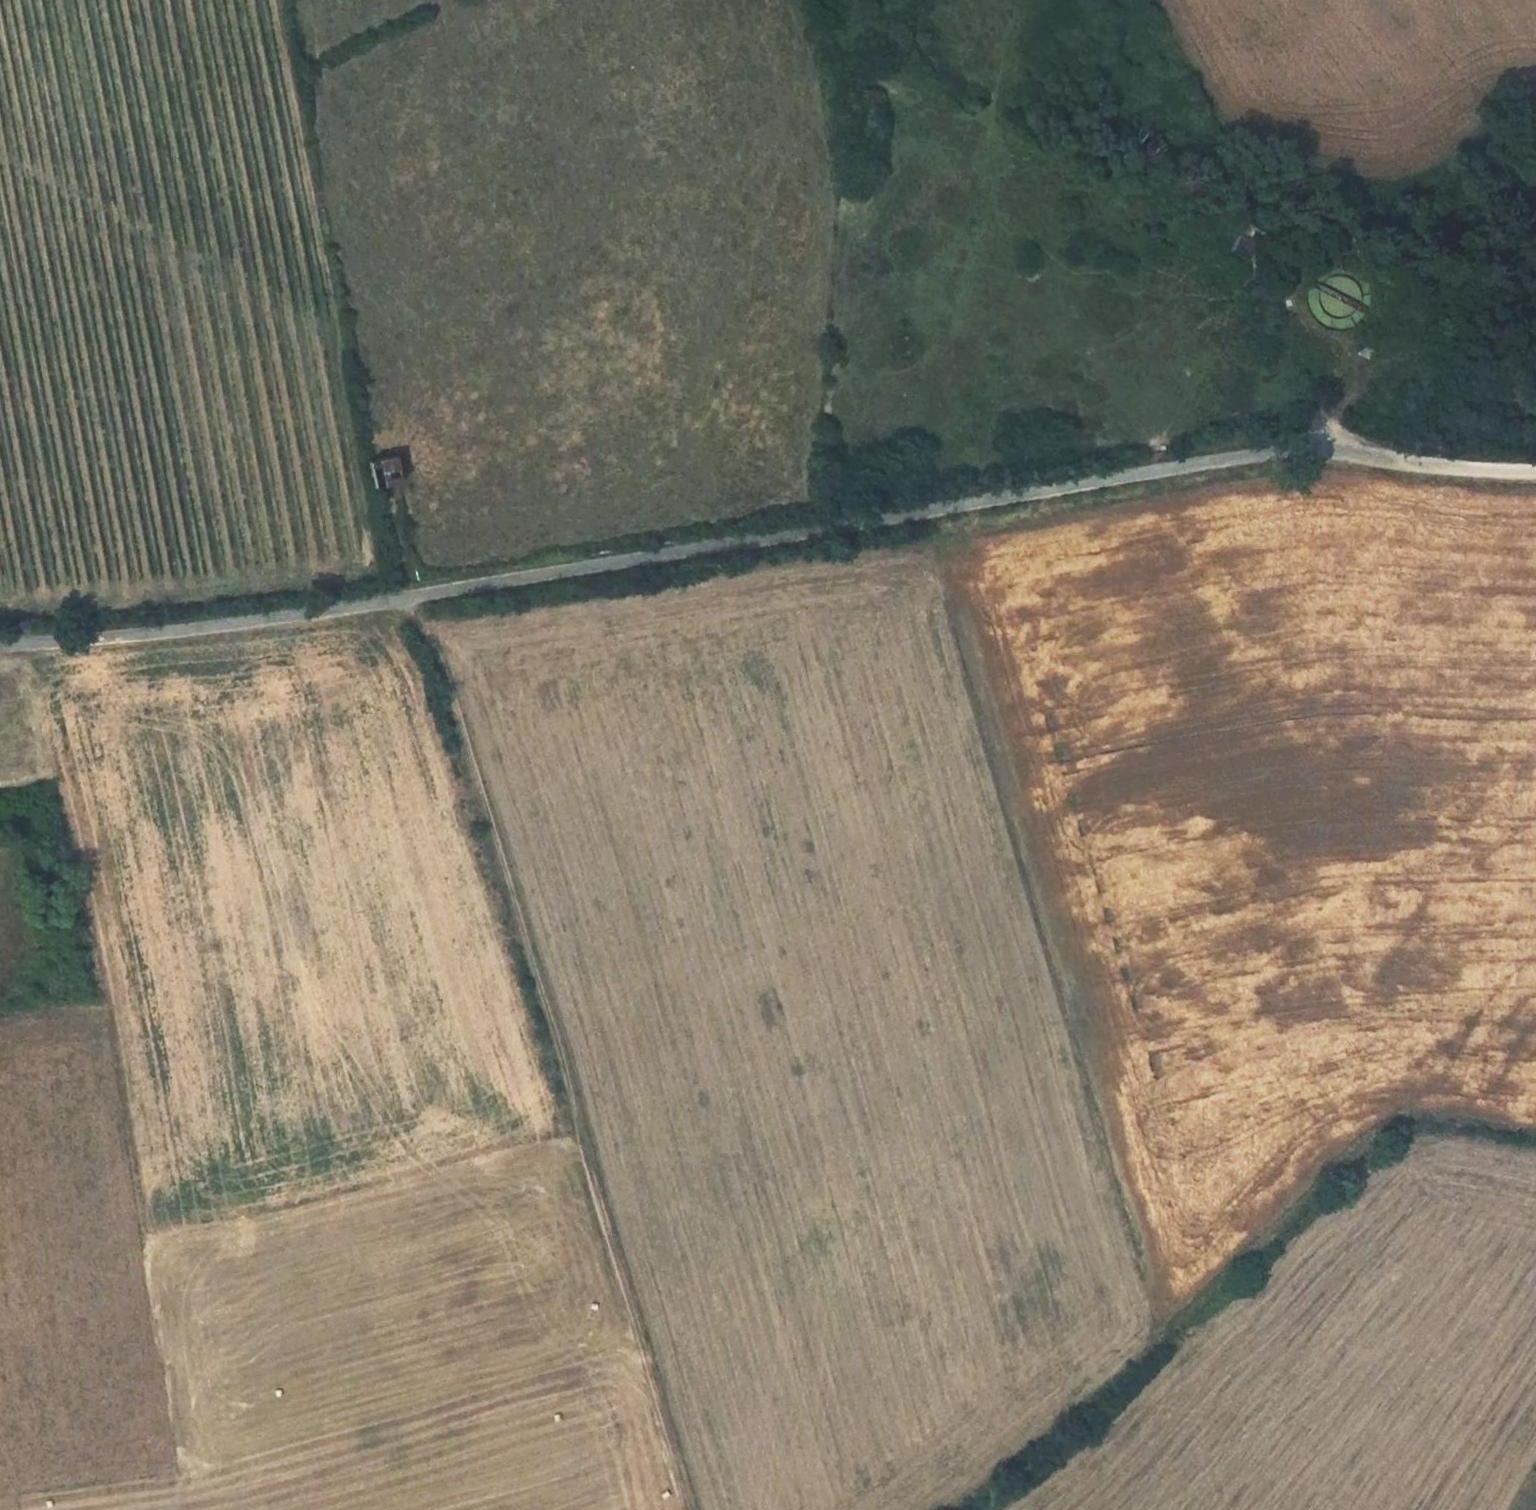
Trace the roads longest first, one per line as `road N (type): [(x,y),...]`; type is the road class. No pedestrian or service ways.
road 1 (unclassified): [(1343,443),(701,555),(132,638),(0,648)]
road 2 (track): [(1535,471),(1459,479),(1343,443)]

